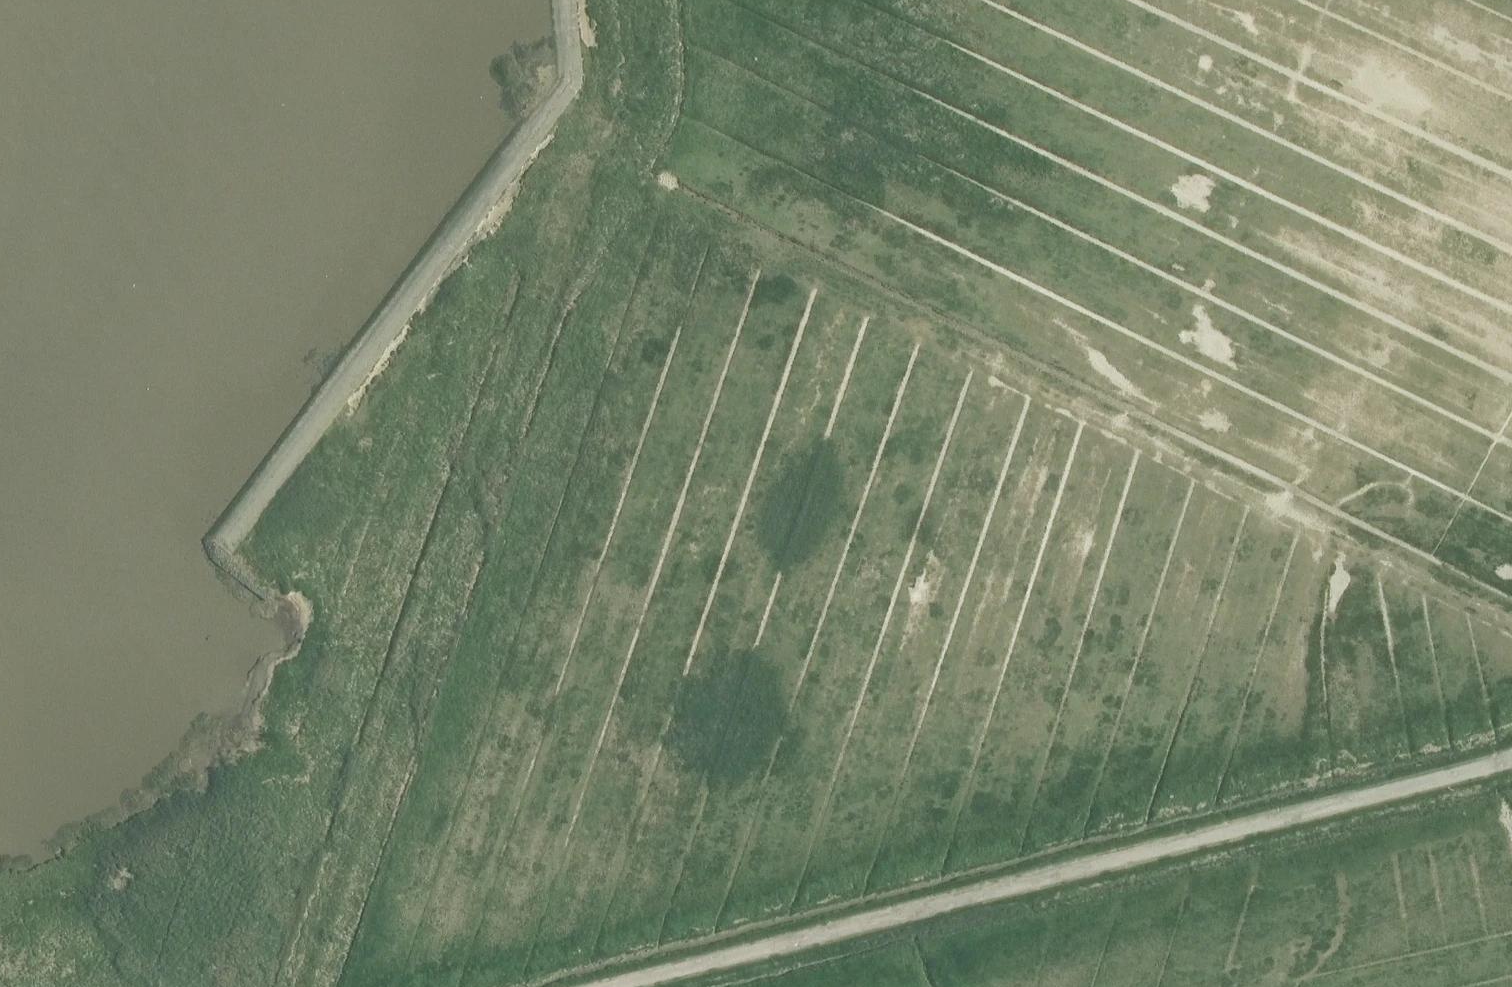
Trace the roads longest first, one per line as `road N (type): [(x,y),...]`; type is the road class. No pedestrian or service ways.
road 1 (track): [(1511,761),(604,986)]

